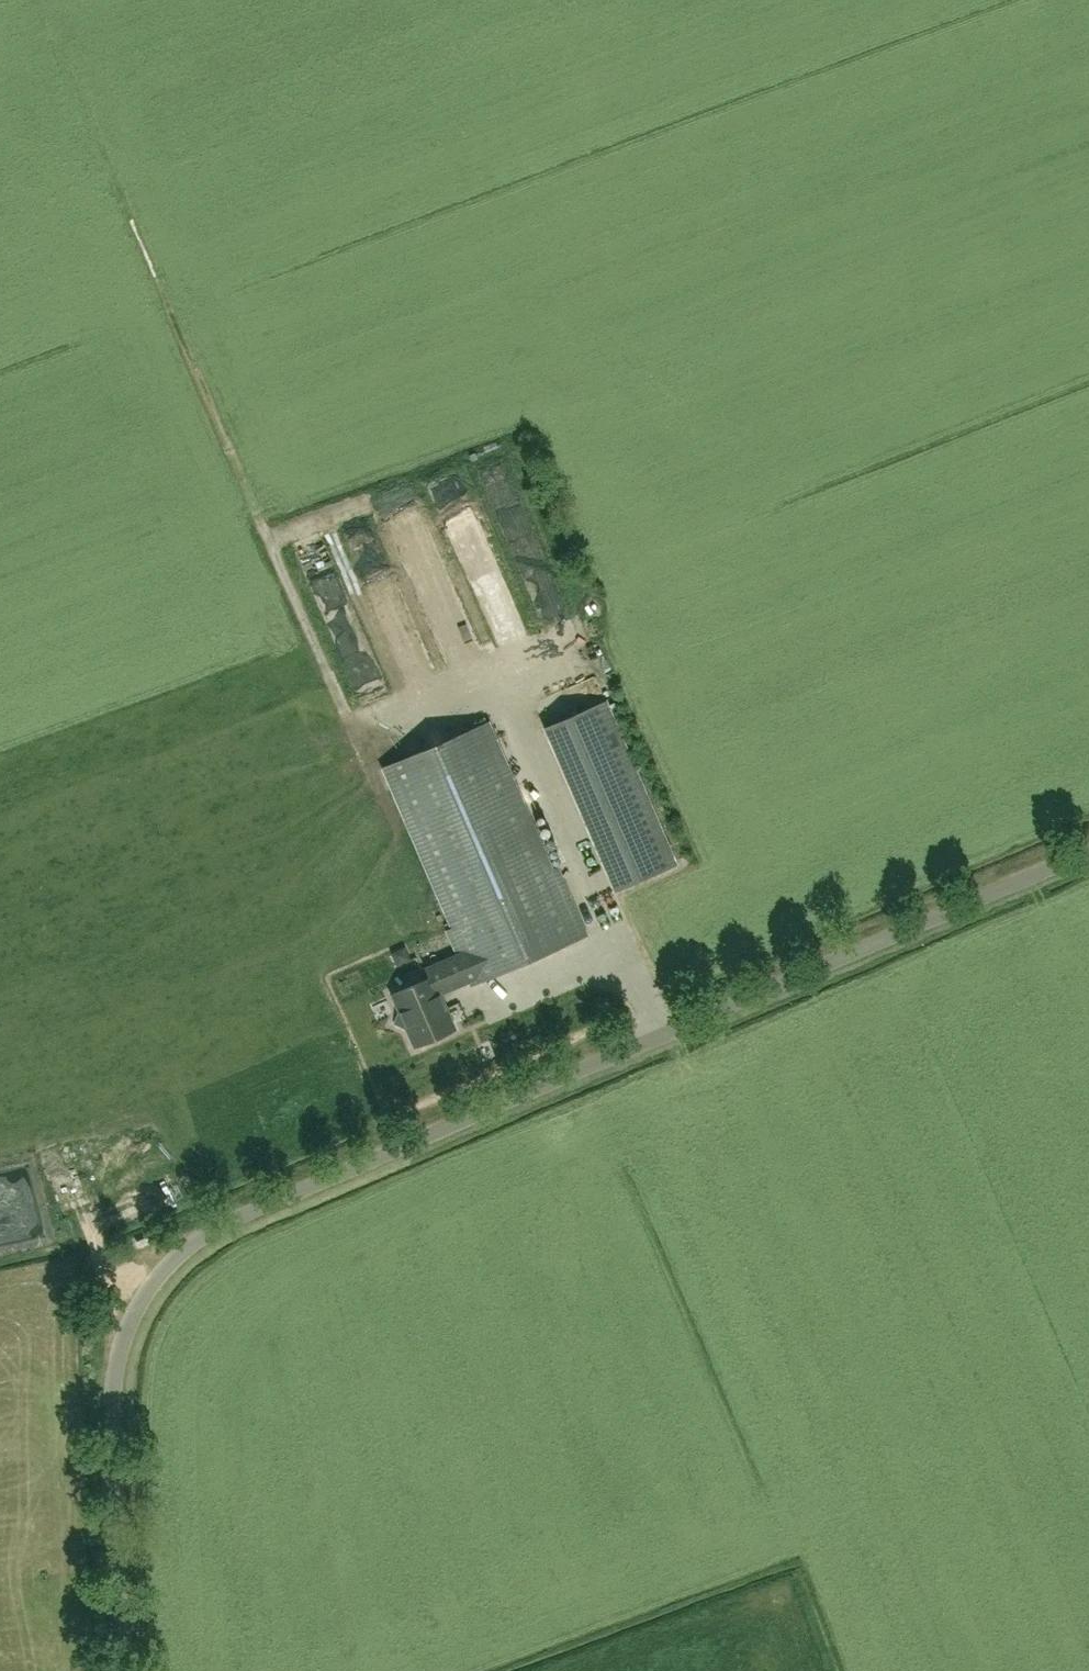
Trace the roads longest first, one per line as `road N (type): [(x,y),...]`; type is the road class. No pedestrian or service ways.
road 1 (unclassified): [(123,1670),(117,1367),(133,1312),(177,1255),(250,1208),(1088,849)]

